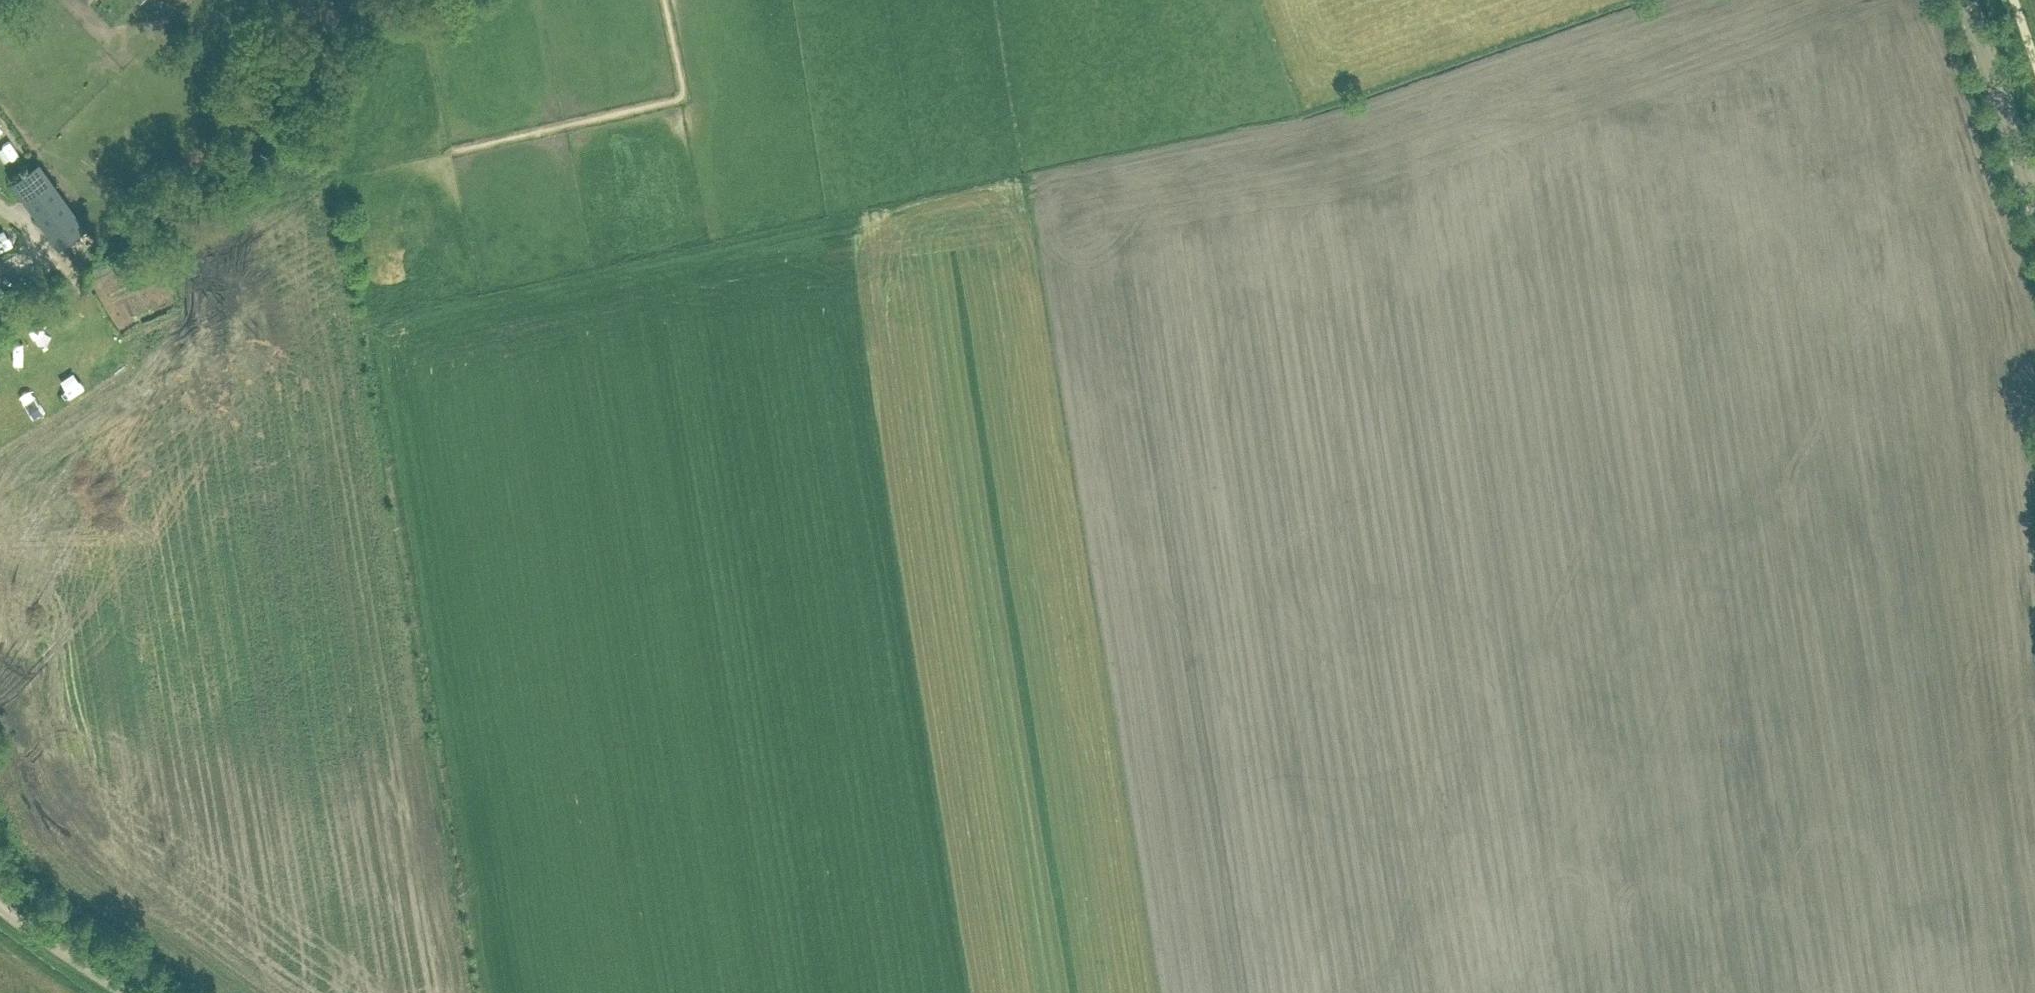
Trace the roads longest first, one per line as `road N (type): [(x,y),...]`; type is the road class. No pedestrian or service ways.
road 1 (track): [(664,0),(683,96),(453,150)]
road 2 (tertiary): [(2034,202),(1966,0)]
road 3 (unclassified): [(128,992),(0,904)]

